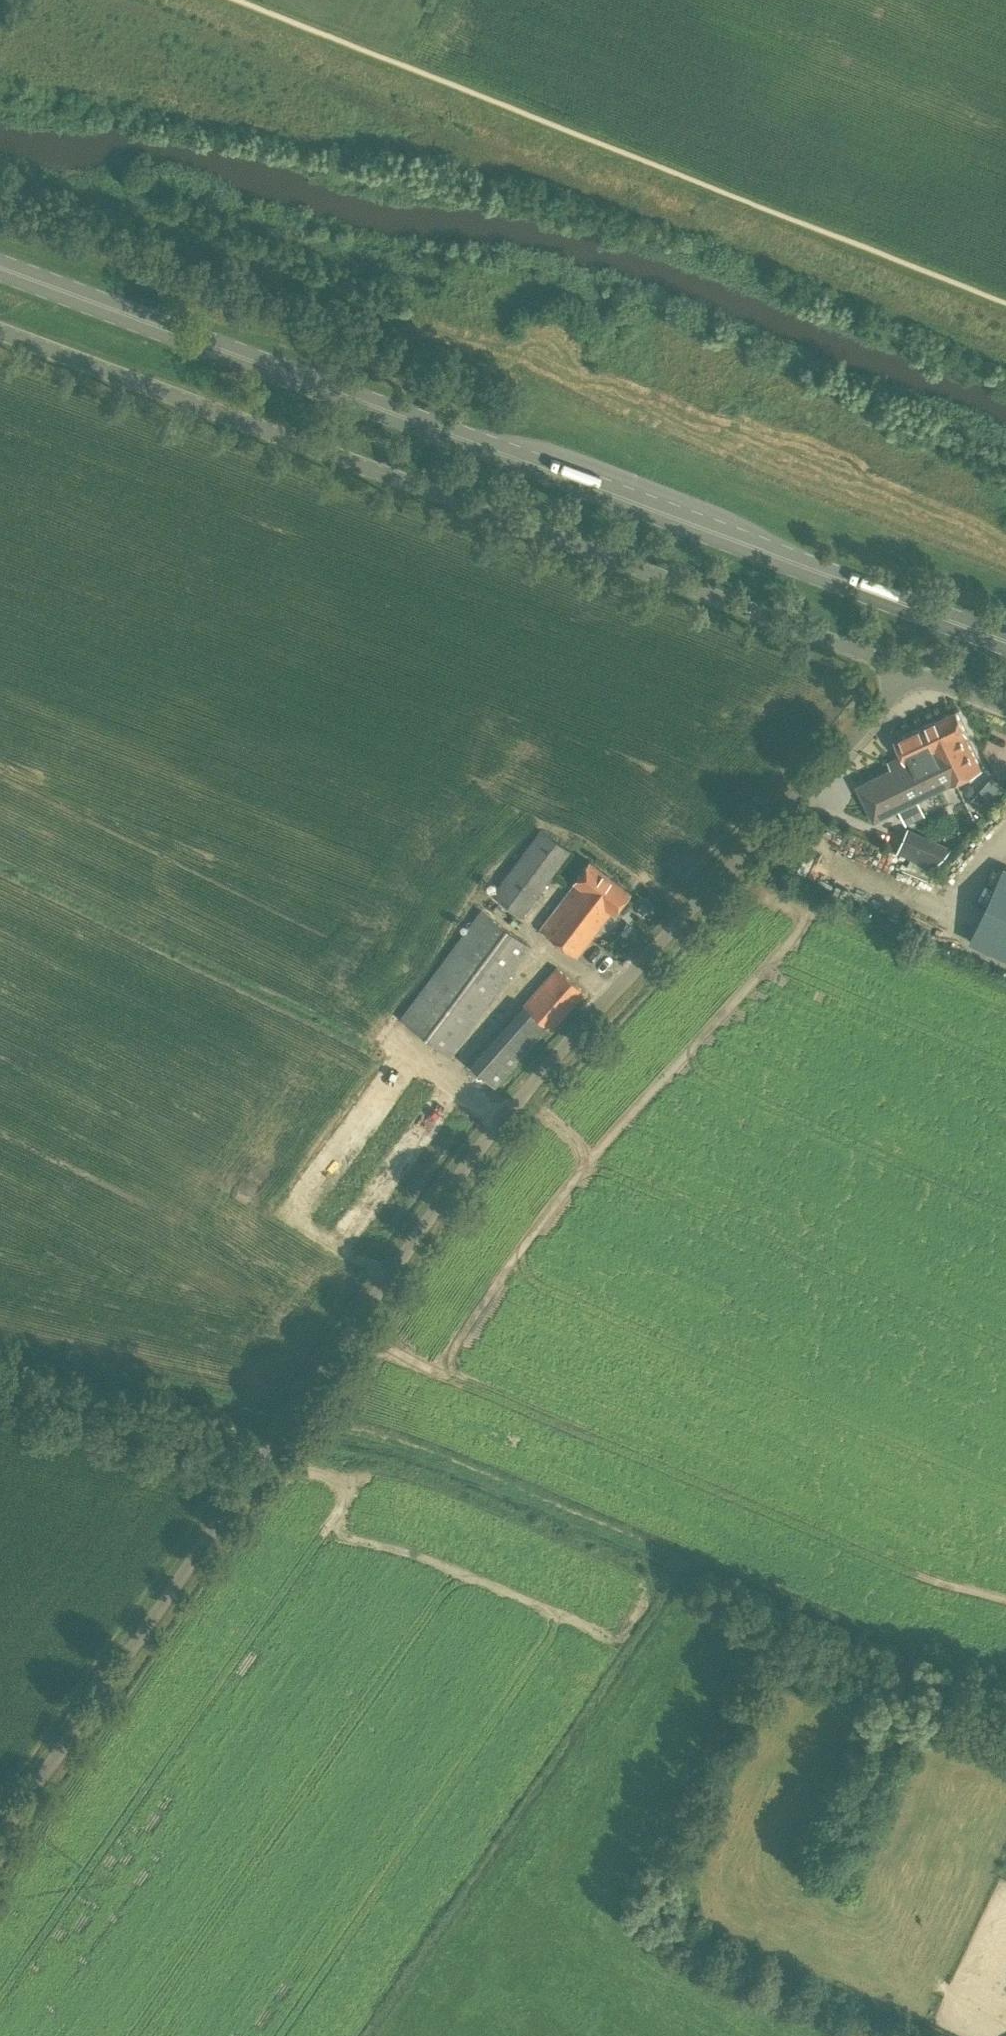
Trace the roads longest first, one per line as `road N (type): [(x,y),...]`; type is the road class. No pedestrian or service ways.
road 1 (unclassified): [(0,1847),(497,1130),(915,670)]
road 2 (primary): [(1005,645),(0,265)]
road 3 (unclassified): [(915,670),(0,328)]

